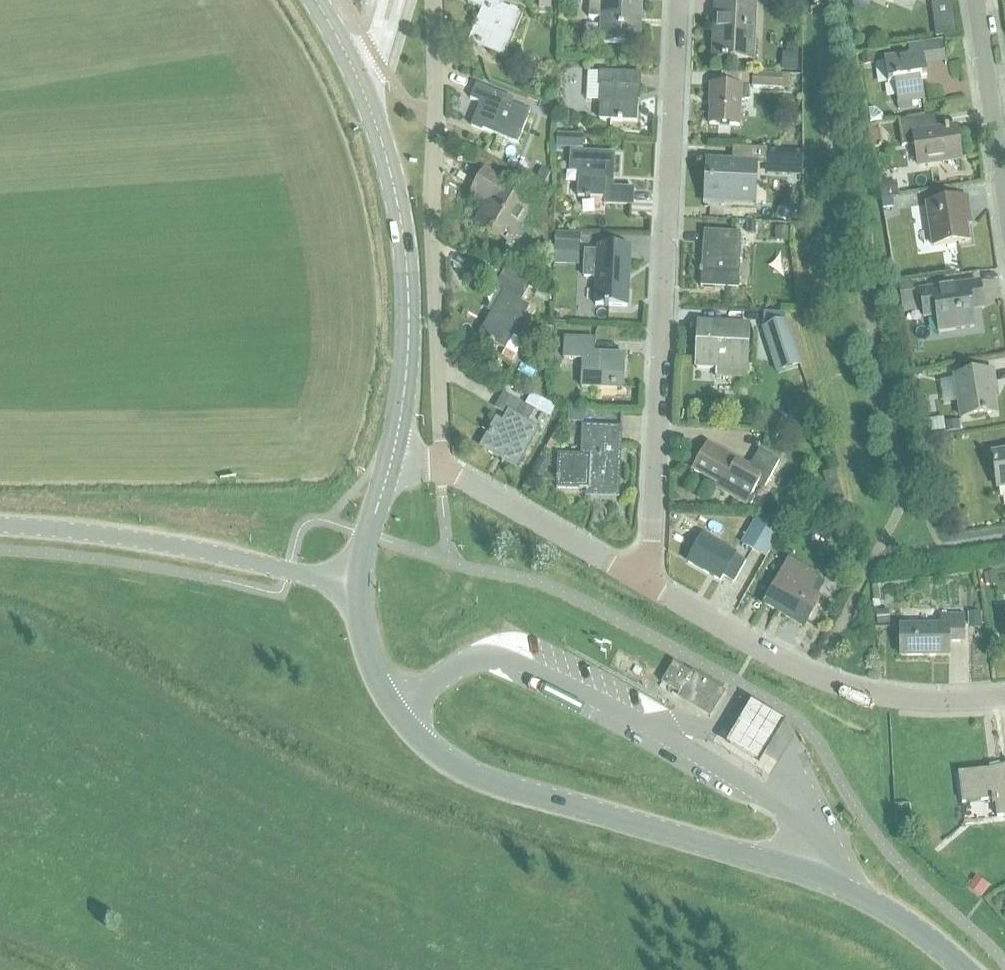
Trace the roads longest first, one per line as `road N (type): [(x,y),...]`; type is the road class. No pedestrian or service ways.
road 1 (secondary): [(351,581),(383,690),(431,750),(500,786),(813,875)]
road 2 (residential): [(637,577),(653,548),(678,0)]
road 3 (residential): [(442,468),(431,0)]
road 4 (secondary): [(392,456),(409,329),(405,259),(380,143),(352,67)]
road 5 (residential): [(637,577),(798,667),(859,690),(931,706),(1004,697)]
road 6 (unclassified): [(0,526),(114,535),(351,581)]
road 7 (residential): [(442,468),(637,577)]
road 8 (residential): [(1004,196),(976,0)]
road 9 (secondary): [(966,969),(864,894),(813,875)]
road 10 (secondary): [(392,456),(351,581)]

